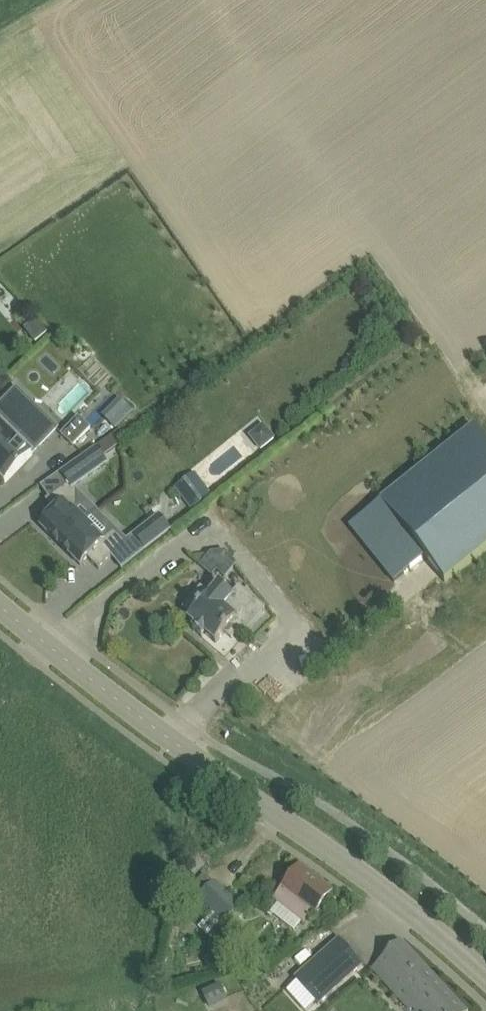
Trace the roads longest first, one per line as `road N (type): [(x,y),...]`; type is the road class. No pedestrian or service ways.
road 1 (secondary): [(485,974),(0,601)]

